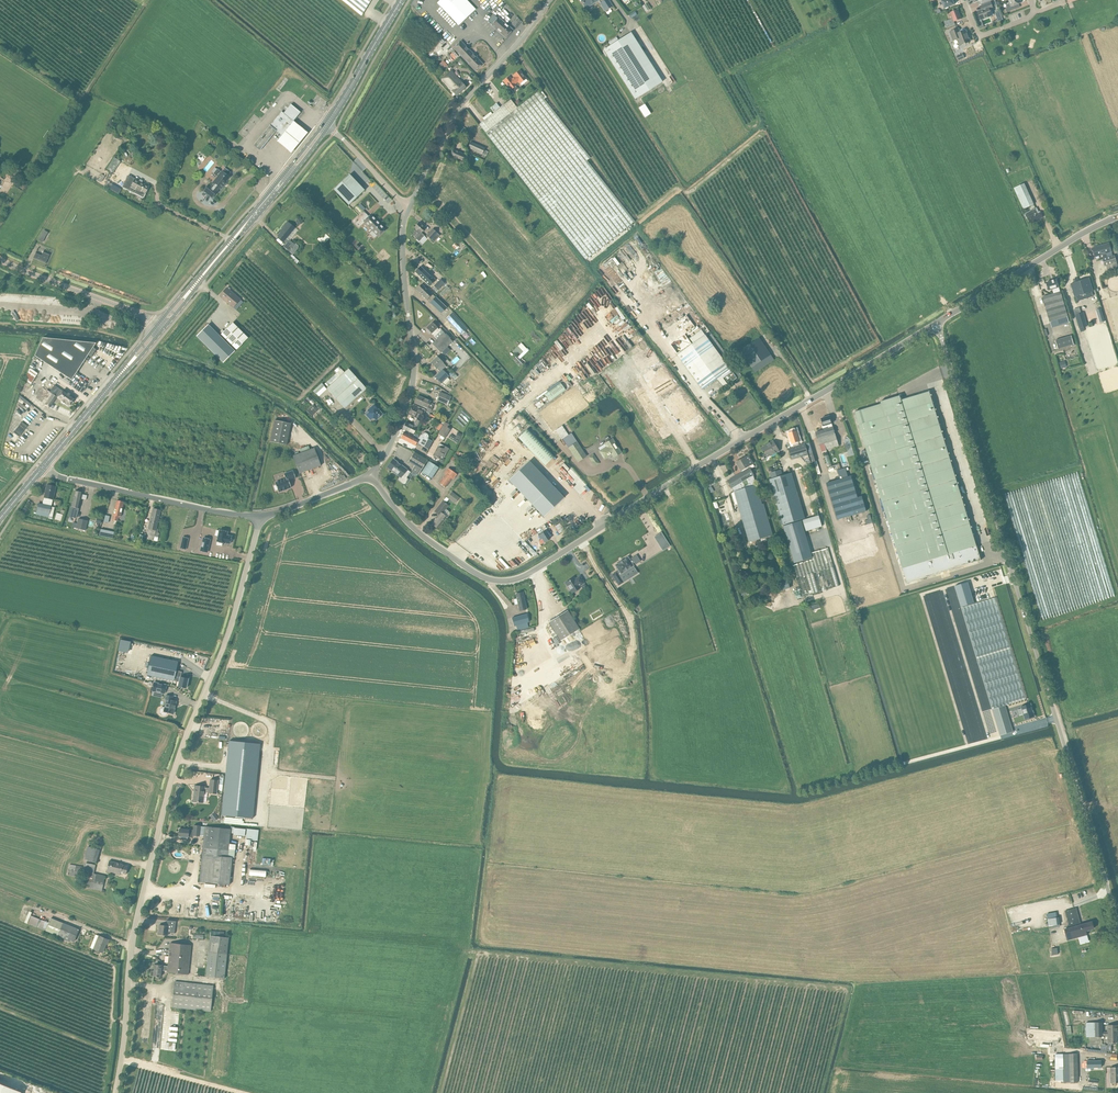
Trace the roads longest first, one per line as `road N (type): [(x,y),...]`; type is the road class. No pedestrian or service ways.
road 1 (unclassified): [(370,474),(424,539),(484,578),(516,581),(936,323)]
road 2 (unclassified): [(1117,930),(936,323)]
road 3 (unclassified): [(115,1092),(130,950),(170,785),(229,631),(261,515)]
road 4 (unclassified): [(370,474),(413,387),(404,272),(408,209)]
road 5 (secondary): [(159,329),(326,125)]
road 6 (unclassified): [(408,209),(449,118),(550,0)]
road 7 (unclassified): [(261,515),(57,478),(47,469)]
road 8 (unclassified): [(936,323),(1117,215)]
road 9 (track): [(514,49),(633,217)]
road 10 (secondary): [(42,467),(159,329)]
road 11 (unclassified): [(159,329),(140,314),(0,261)]
road 12 (secondary): [(326,125),(401,0)]

